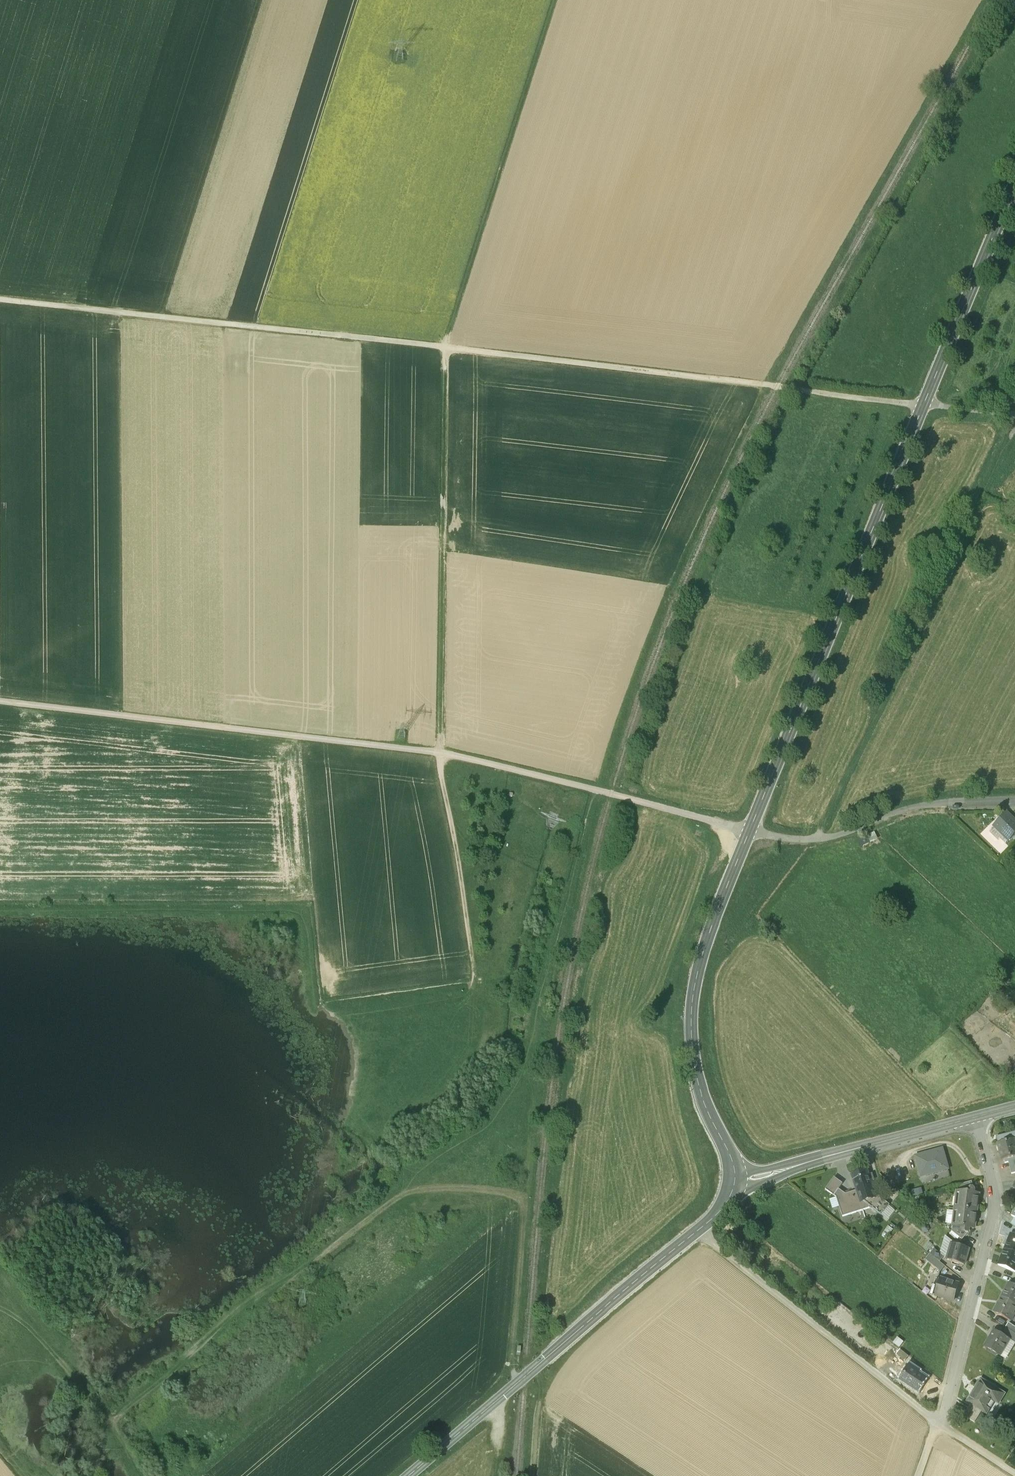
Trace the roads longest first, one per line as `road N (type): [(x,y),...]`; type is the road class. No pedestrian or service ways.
road 1 (tertiary): [(1014,186),(702,952),(690,1027),(693,1065),(715,1139),(744,1196)]
road 2 (track): [(0,301),(923,407)]
road 3 (track): [(438,754),(472,978),(324,999),(313,903),(0,906)]
road 4 (track): [(438,754),(445,349),(555,0)]
road 5 (track): [(748,833),(438,754),(0,702)]
road 6 (track): [(155,1475),(115,1426),(418,1182),(526,1197),(512,1367),(518,1385)]
road 7 (track): [(817,840),(1014,428)]
road 8 (secondary): [(407,1475),(744,1196)]
road 9 (track): [(696,1232),(942,1427),(1014,1475)]
road 10 (residential): [(980,1117),(993,1216),(942,1427)]
road 11 (secondary): [(744,1196),(794,1167),(980,1117)]
road 12 (track): [(115,1426),(0,1290)]
road 13 (track): [(676,964),(732,828)]

